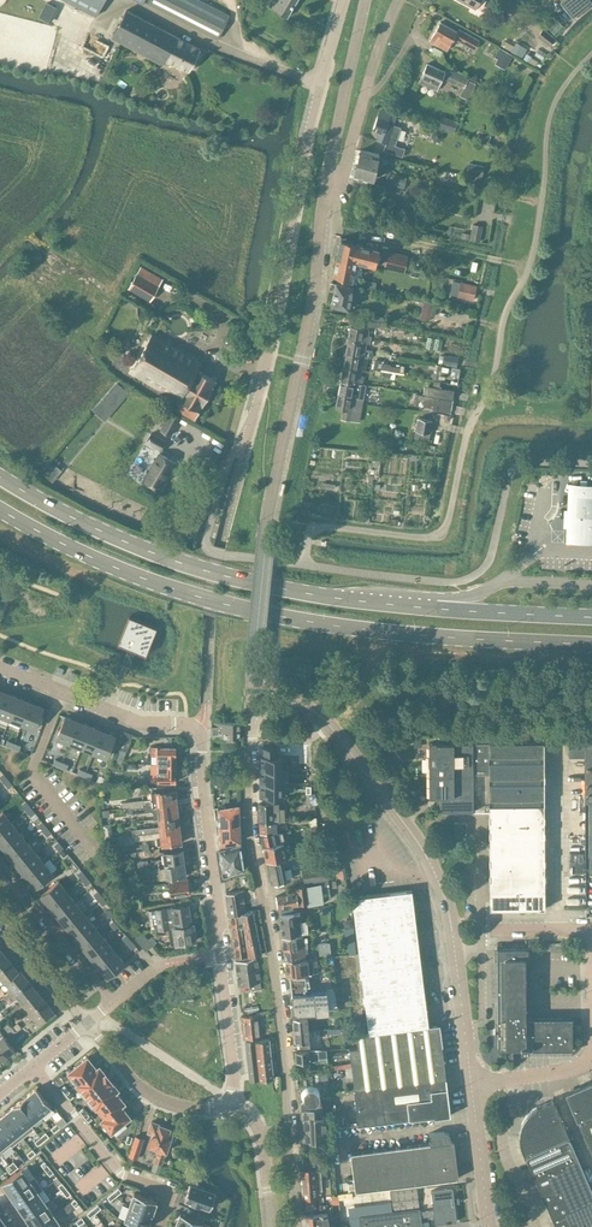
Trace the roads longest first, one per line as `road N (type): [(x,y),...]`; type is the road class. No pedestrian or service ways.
road 1 (unclassified): [(246,442),(223,475),(209,551),(302,564),(314,526),(425,538),(444,530),(467,429),(494,373),(501,322),(531,263),(547,132),(571,77)]
road 2 (secondary): [(591,618),(347,599),(252,582),(99,531),(0,477)]
road 3 (secondary): [(0,509),(127,572),(249,609),(390,633),(591,645)]
road 4 (residential): [(0,667),(136,721),(200,732),(231,1105)]
road 5 (residential): [(295,1226),(281,1009),(249,822),(252,703)]
road 6 (unclassified): [(252,703),(268,520),(325,203)]
road 7 (unclassified): [(471,1086),(451,923),(425,852),(326,720),(295,705),(252,703)]
road 8 (unclassified): [(246,442),(318,83),(344,0)]
road 9 (residential): [(160,1226),(172,1192),(116,1170),(32,1066)]
road 10 (residential): [(325,203),(342,174),(397,0)]
road 11 (unclassified): [(325,203),(366,0)]
road 12 (residential): [(231,1105),(199,1108),(153,1097),(86,1023)]
road 13 (residential): [(0,862),(112,1001)]
road 14 (unclassified): [(489,1226),(471,1086)]
road 15 (residential): [(231,1105),(257,1129),(273,1226)]
road 16 (residential): [(86,1023),(0,921)]
road 17 (unclassified): [(471,1086),(591,1057)]

